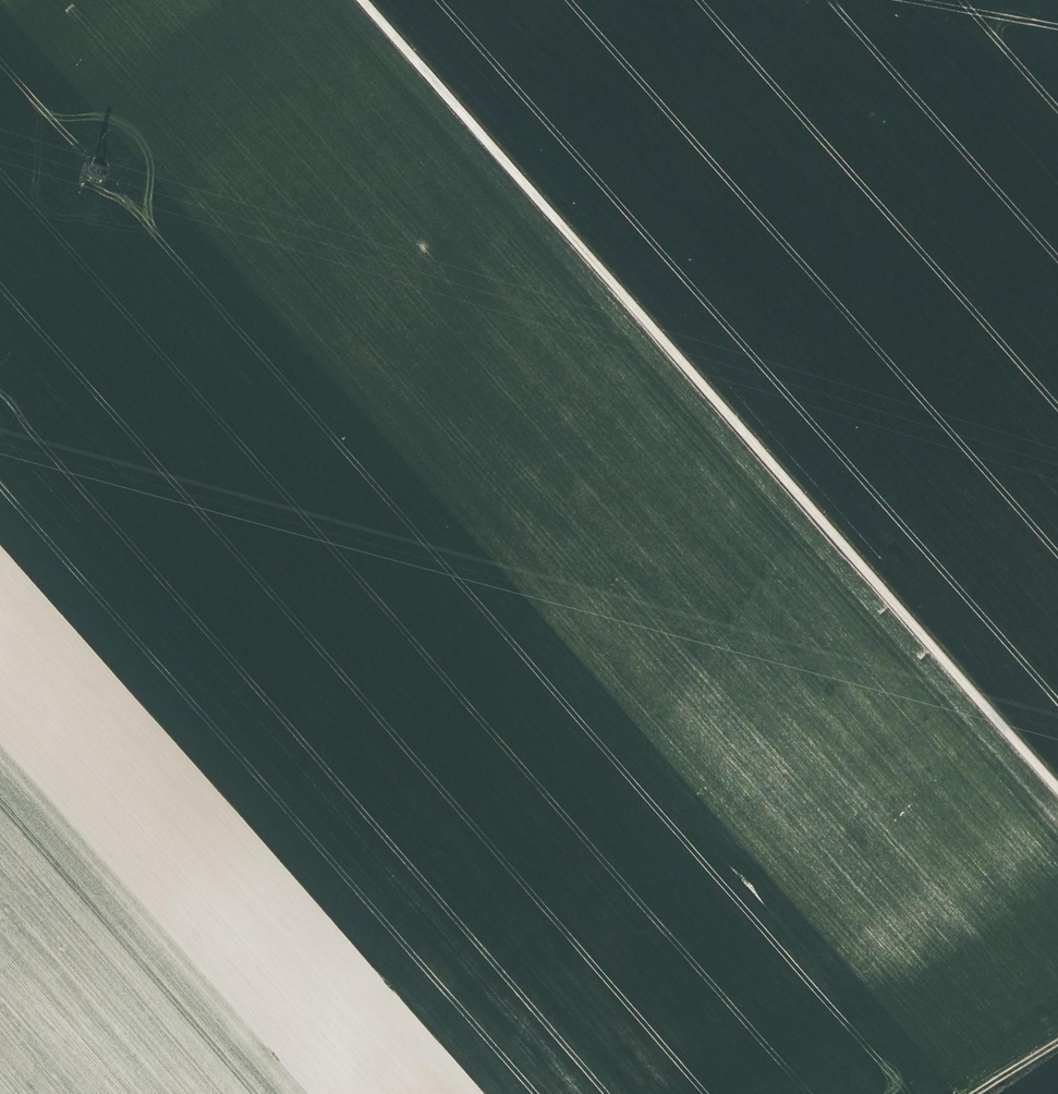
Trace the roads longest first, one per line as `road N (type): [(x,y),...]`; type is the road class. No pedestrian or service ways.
road 1 (track): [(362,0),(1057,793)]

